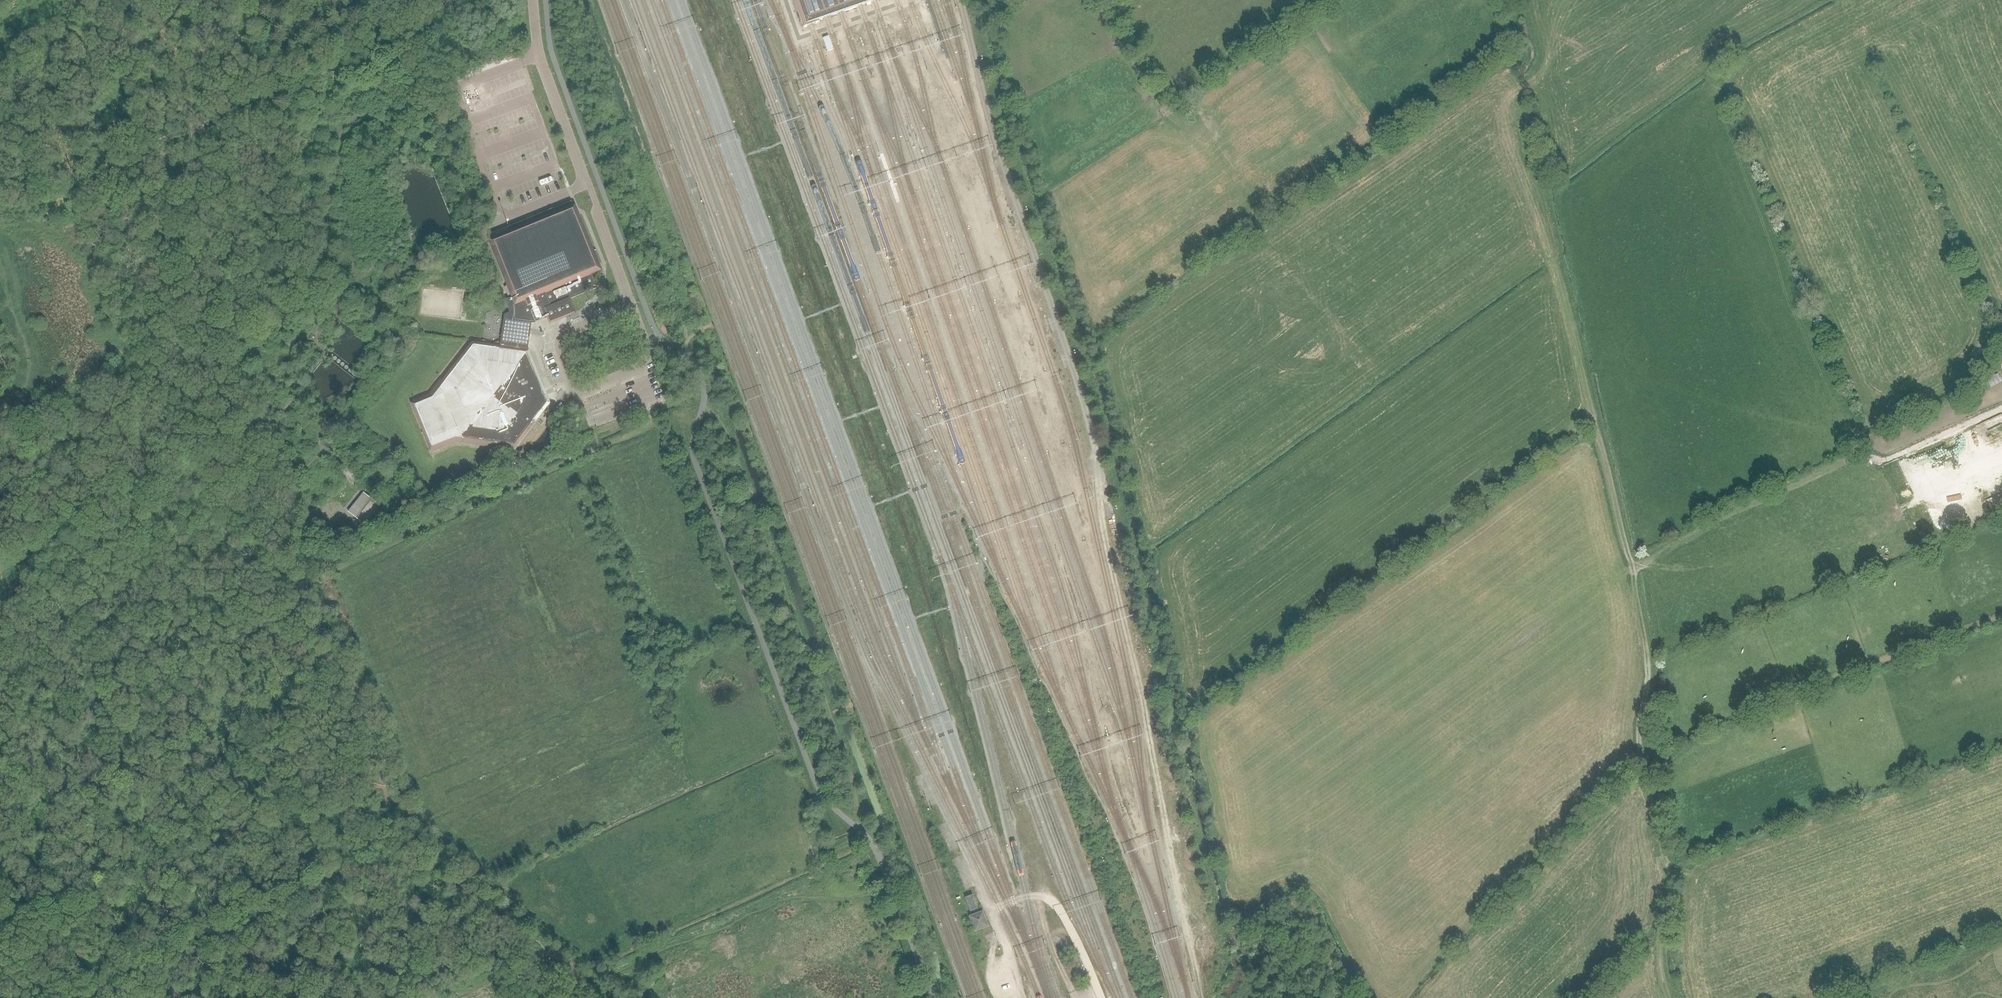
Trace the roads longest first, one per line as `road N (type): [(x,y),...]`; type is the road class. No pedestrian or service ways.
road 1 (track): [(0,945),(356,767),(284,590)]
road 2 (track): [(284,590),(656,423),(643,367)]
road 3 (track): [(854,828),(855,798),(720,427),(703,406)]
road 4 (residential): [(633,307),(539,58),(534,0)]
road 5 (track): [(284,590),(242,491),(169,362)]
road 6 (track): [(169,362),(0,443)]
road 7 (unclassified): [(930,997),(871,843)]

